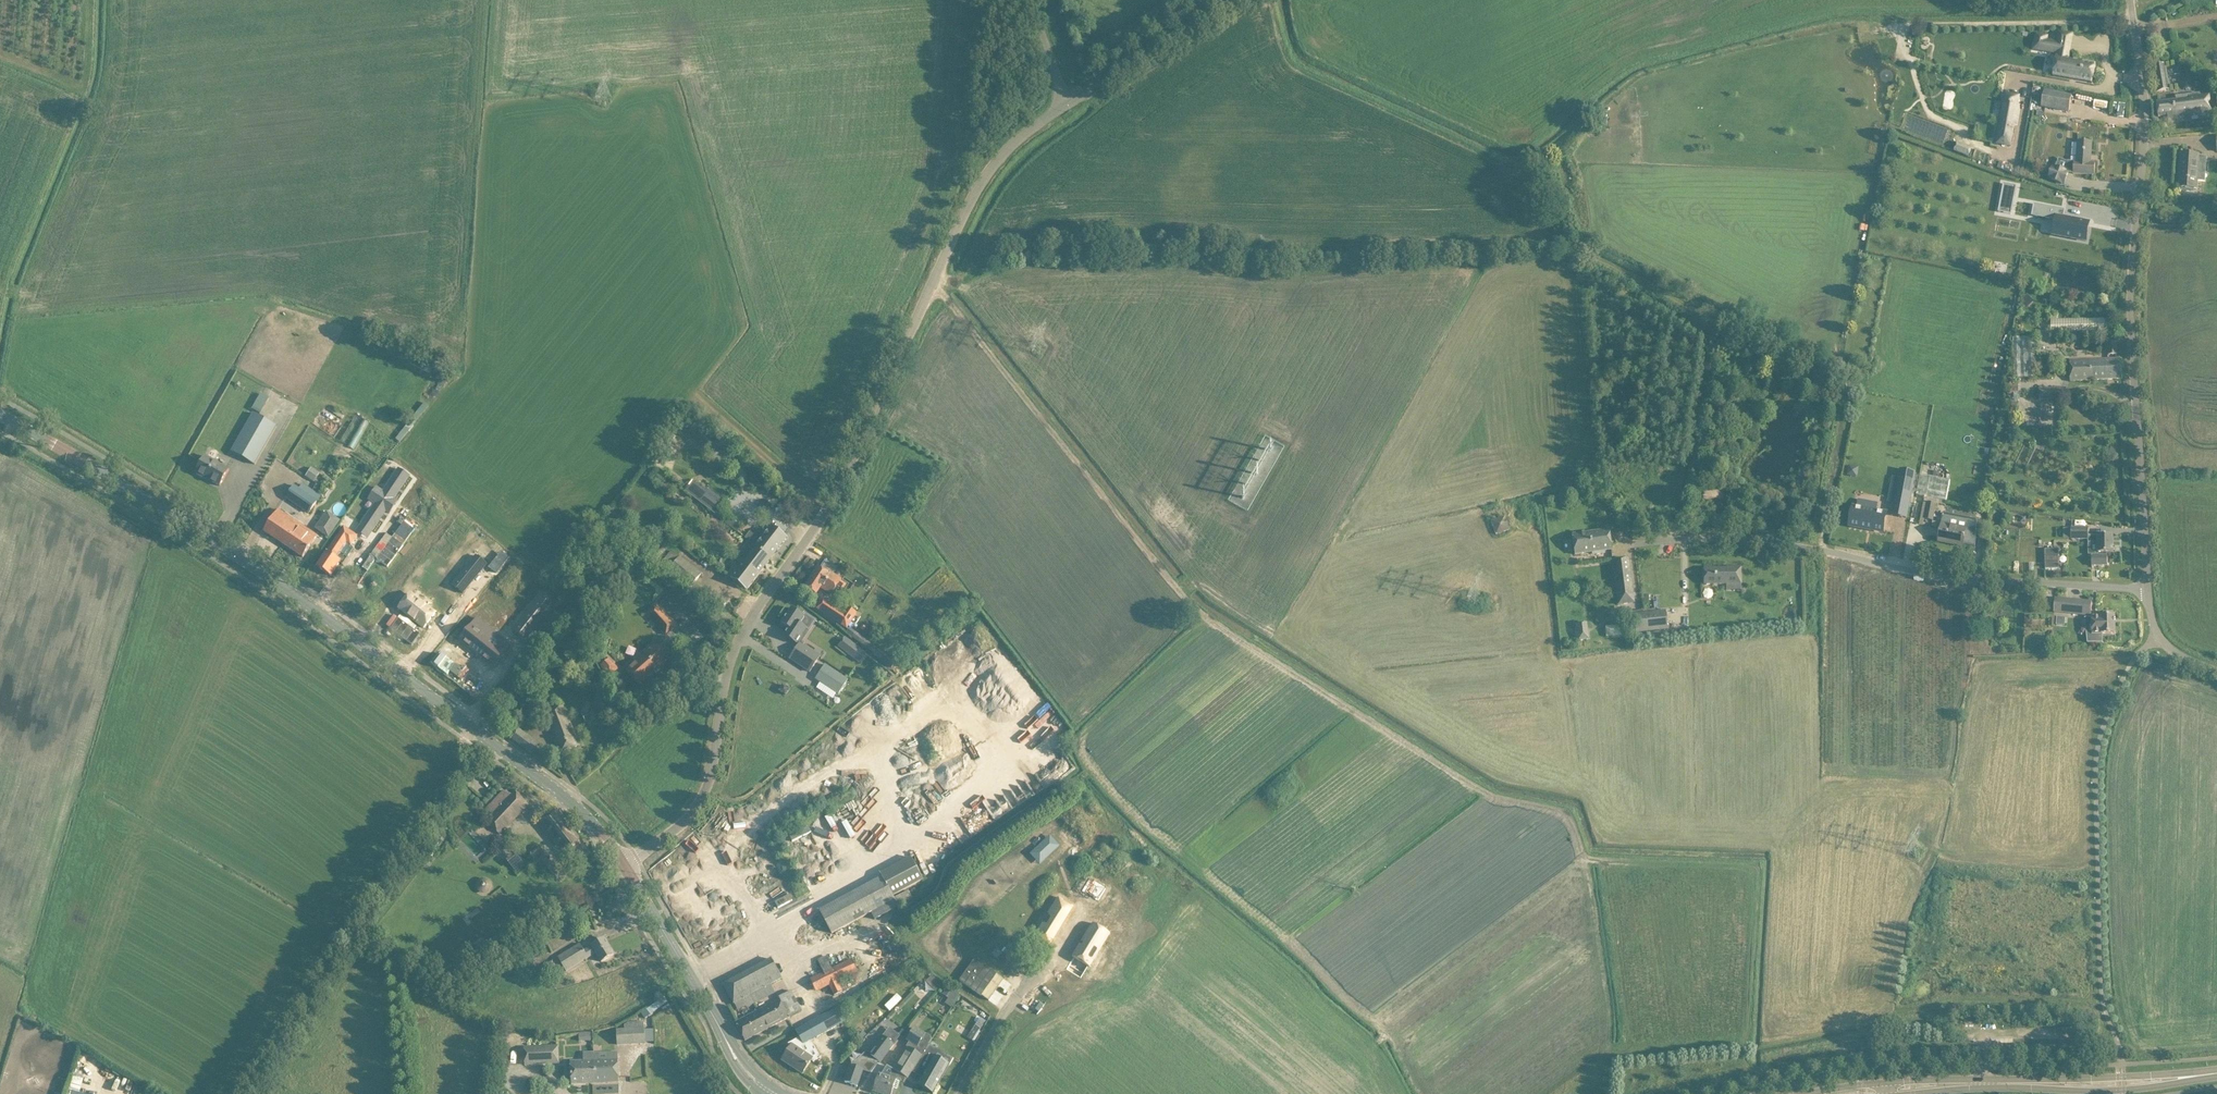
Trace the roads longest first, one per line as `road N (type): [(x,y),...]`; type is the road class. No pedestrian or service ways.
road 1 (track): [(1818,548),(1855,374),(1587,257),(1530,249),(1026,258),(935,279)]
road 2 (unclassified): [(624,866),(691,814),(708,776),(724,672),(751,618),(834,499),(981,182),(1017,139),(1066,103)]
road 3 (tertiary): [(624,866),(593,823),(545,780),(389,665),(0,415)]
road 4 (unclassified): [(2146,589),(2133,342),(2135,90),(2124,0)]
road 5 (unclassified): [(2146,589),(1980,579),(1743,539),(1635,543)]
road 6 (tertiary): [(2216,1071),(1885,1081)]
road 7 (tertiary): [(1915,1093),(2123,1091),(2216,1075)]
road 8 (tertiary): [(731,1050),(624,866)]
road 9 (unclassified): [(1066,103),(1227,0)]

